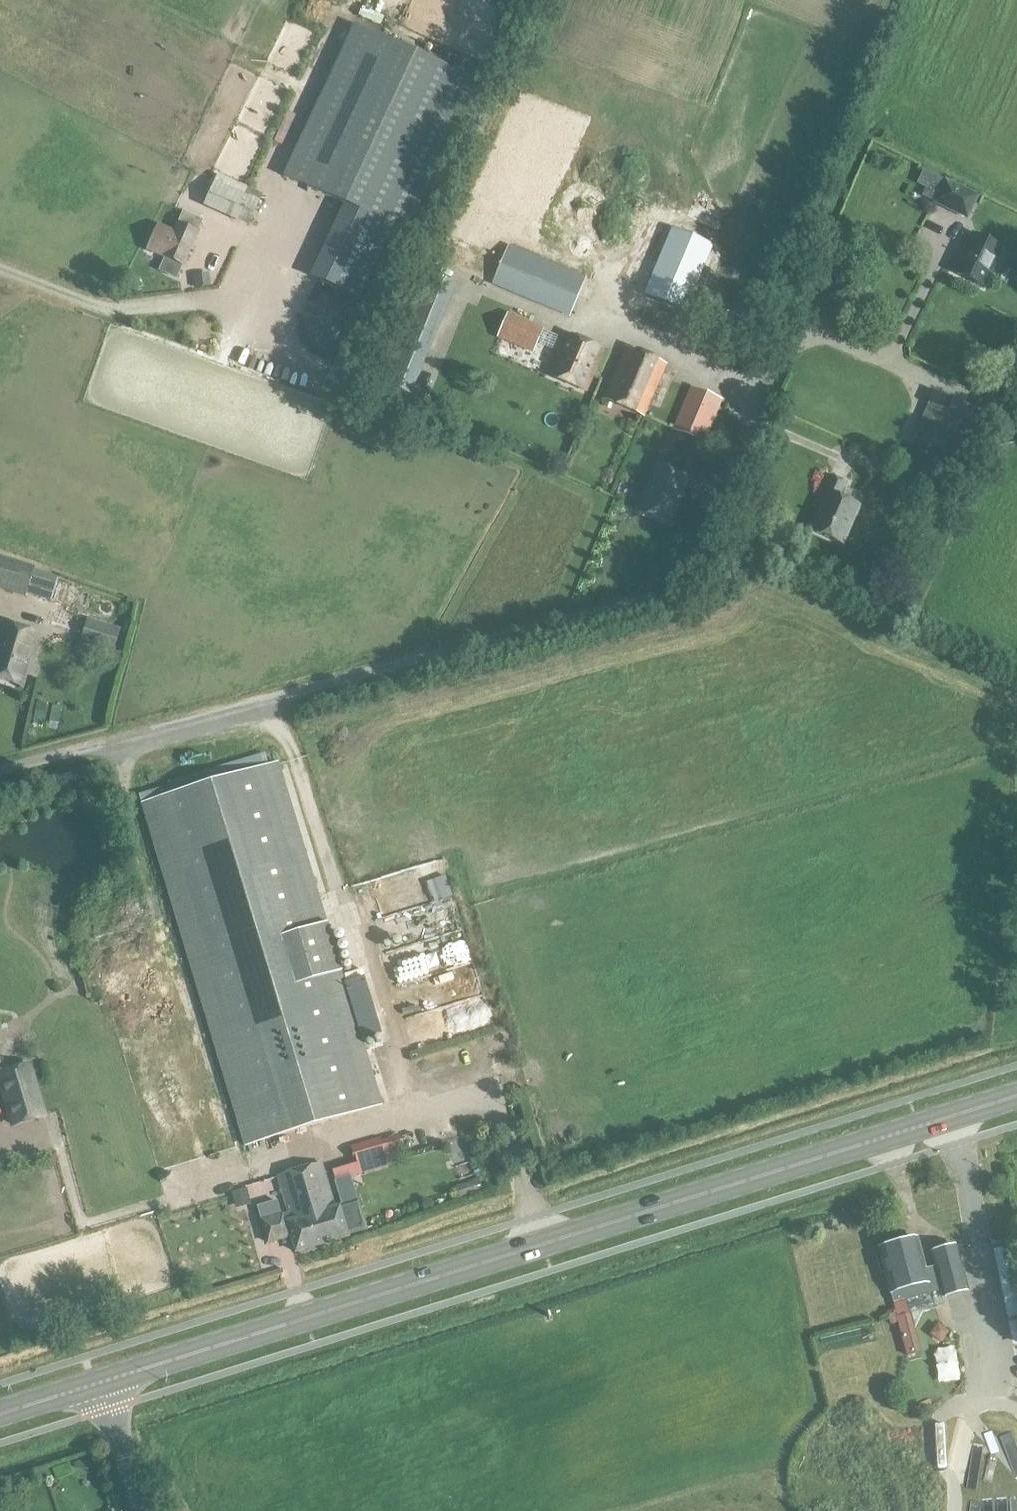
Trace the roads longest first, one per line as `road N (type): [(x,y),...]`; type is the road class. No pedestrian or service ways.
road 1 (primary): [(1016,1097),(102,1383)]
road 2 (unclassified): [(0,771),(664,592),(696,553),(760,390)]
road 3 (unclassified): [(147,1510),(102,1383)]

